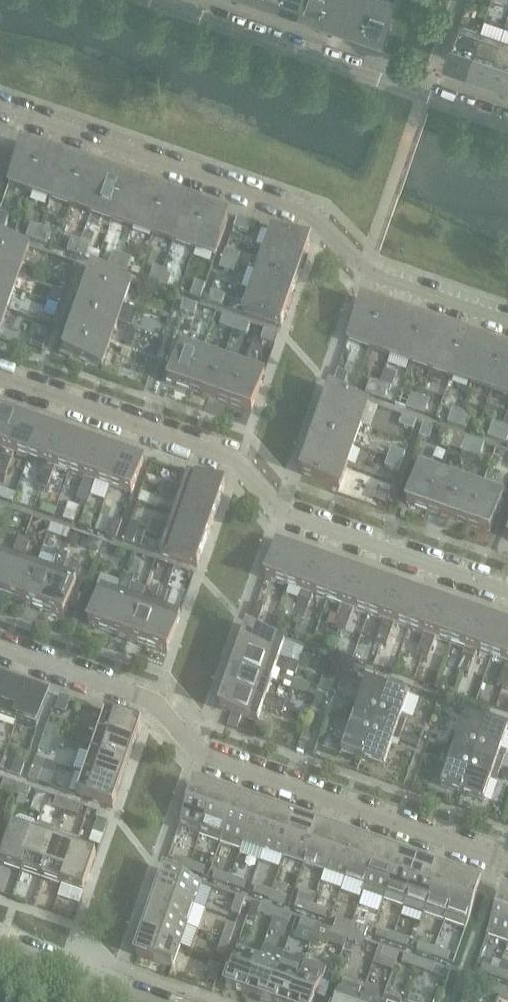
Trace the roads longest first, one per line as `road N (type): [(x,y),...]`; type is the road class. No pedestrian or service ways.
road 1 (residential): [(507,591),(280,512),(235,458),(0,376)]
road 2 (residential): [(0,108),(307,214),(376,277),(507,322)]
road 3 (residential): [(507,864),(207,760),(150,705),(0,653)]
road 4 (residential): [(507,126),(173,9)]
road 5 (residential): [(152,1001),(0,943)]

